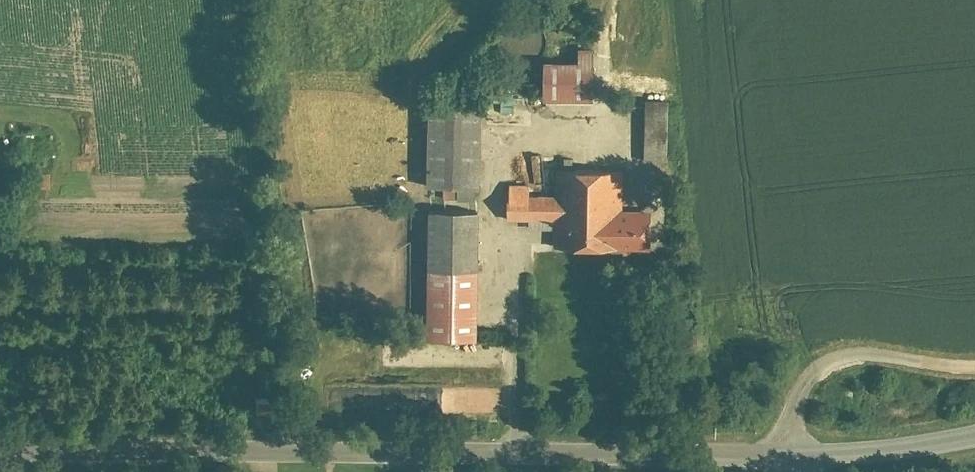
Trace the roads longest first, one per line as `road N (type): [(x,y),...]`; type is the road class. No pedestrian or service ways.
road 1 (residential): [(974,438),(787,453),(0,457)]
road 2 (track): [(787,453),(798,399),(831,359),(974,368)]

